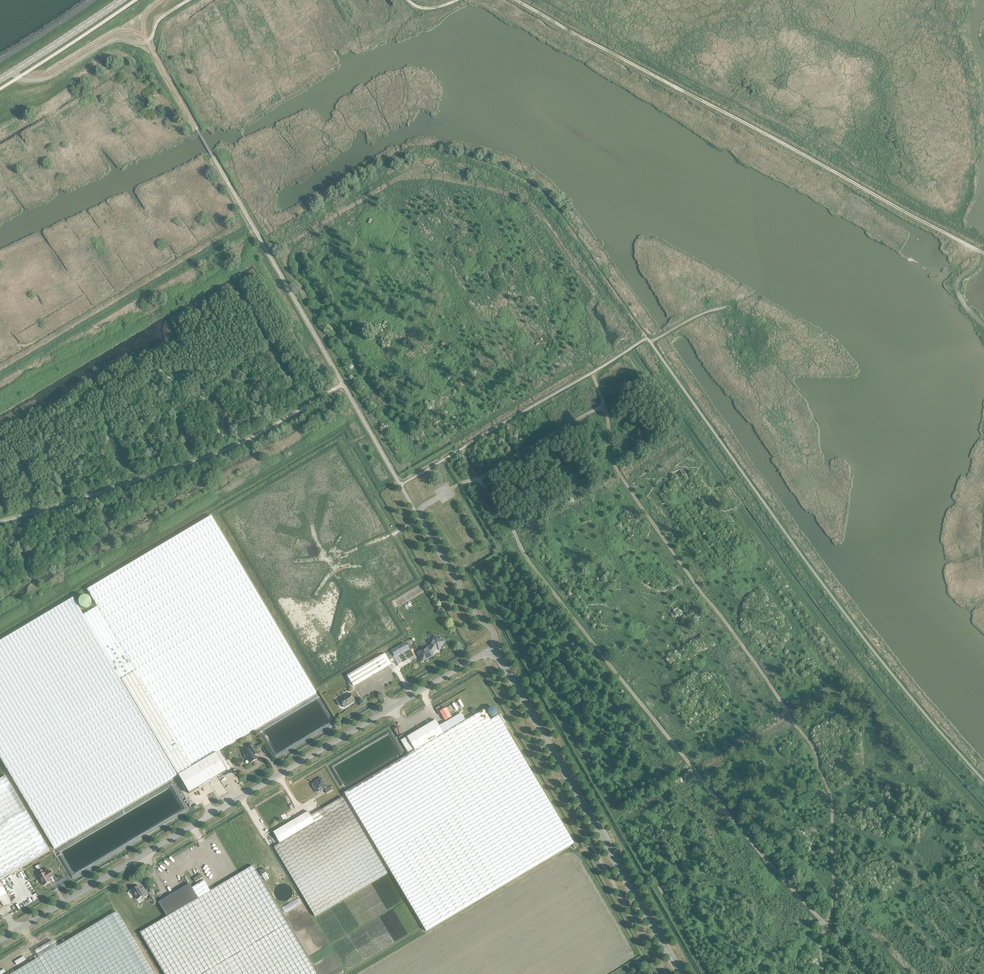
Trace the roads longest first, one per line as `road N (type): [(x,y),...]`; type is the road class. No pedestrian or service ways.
road 1 (unclassified): [(0,940),(493,653)]
road 2 (track): [(983,252),(518,0)]
road 3 (tertiary): [(680,973),(493,653)]
road 4 (unclassified): [(493,653),(490,628),(420,519),(427,503),(457,485)]
road 5 (track): [(457,485),(604,404)]
road 6 (track): [(12,72),(46,78),(111,40),(147,42)]
road 7 (secondary): [(0,79),(119,0)]

